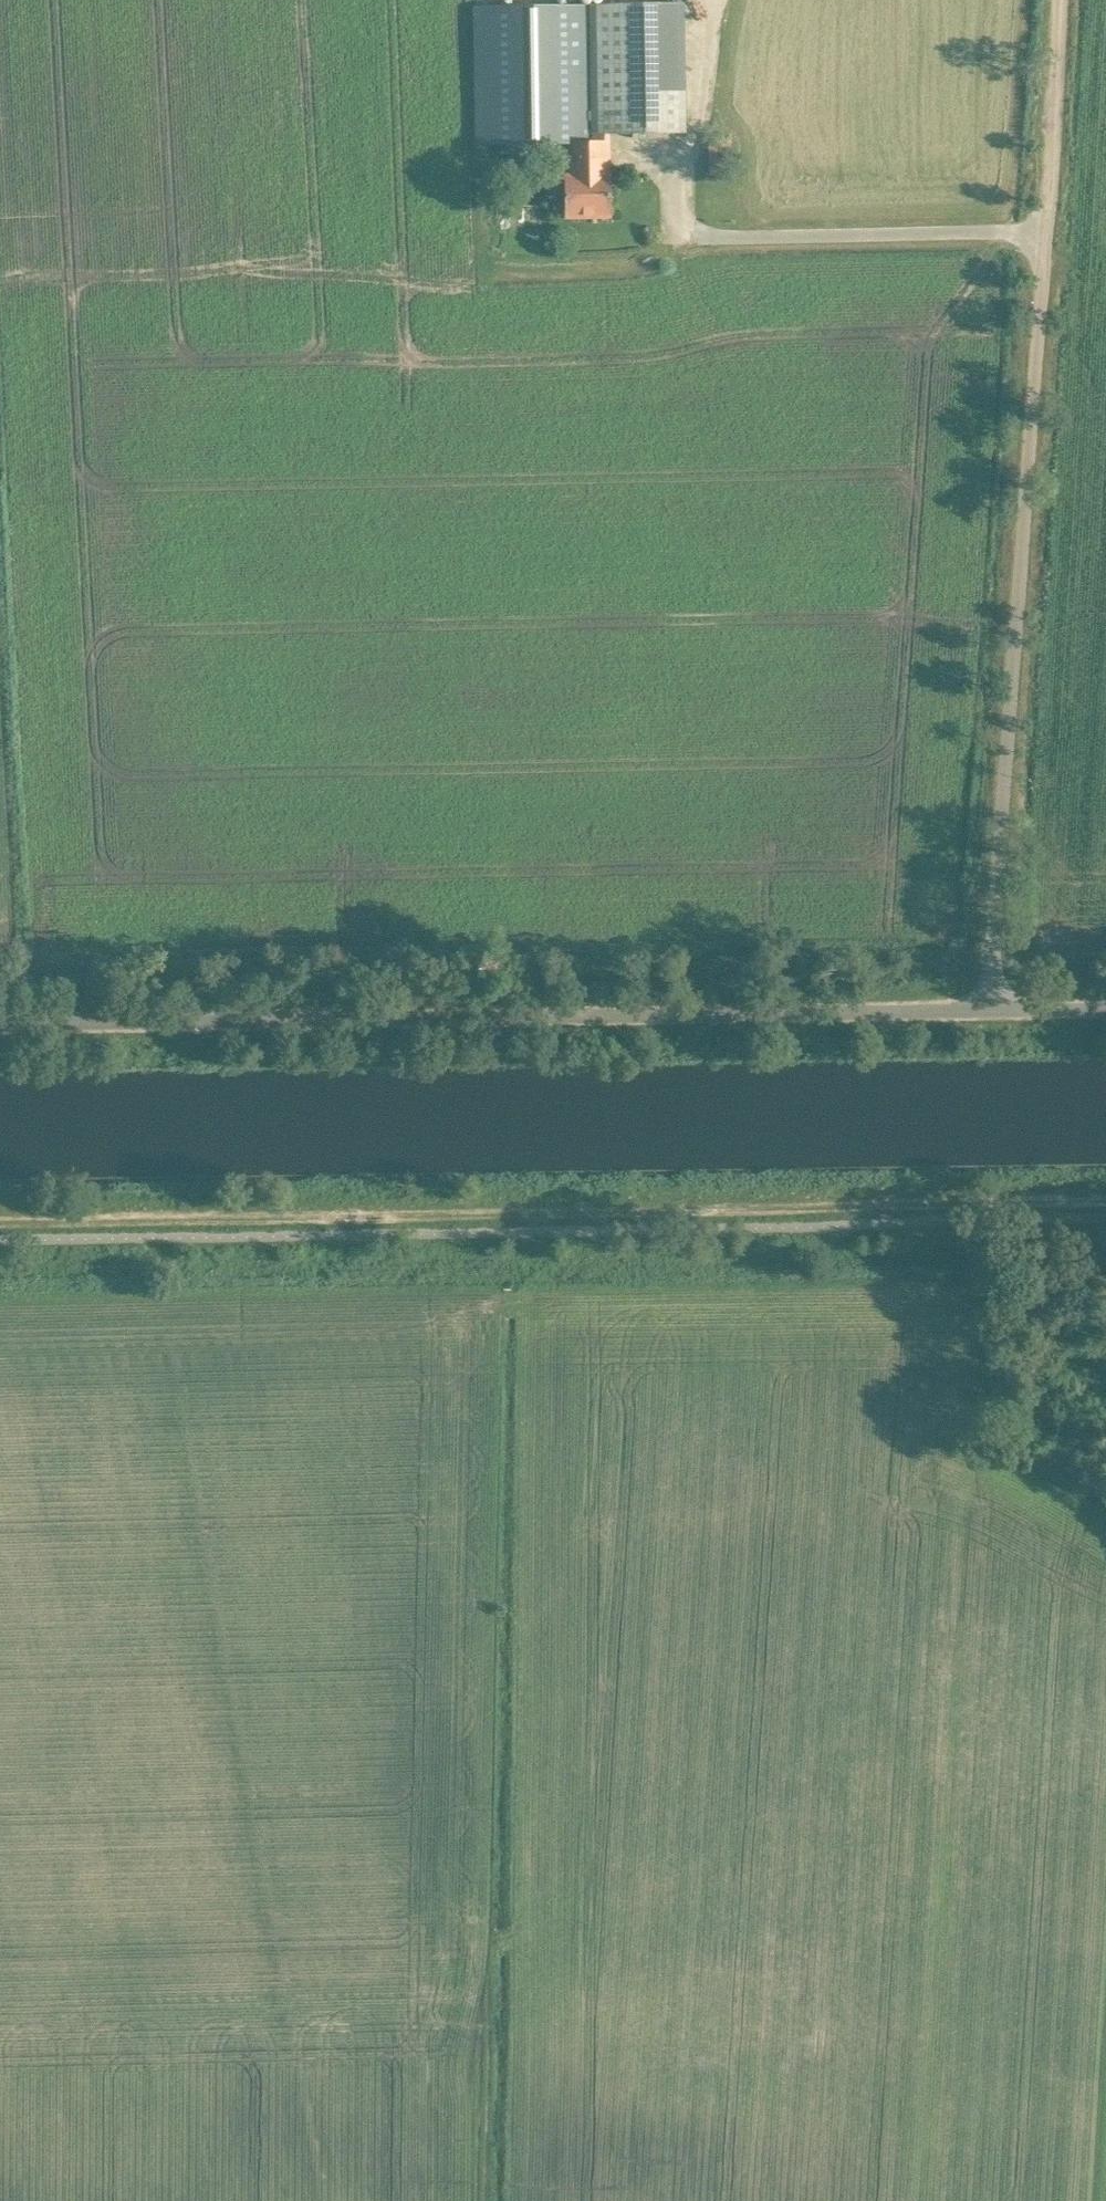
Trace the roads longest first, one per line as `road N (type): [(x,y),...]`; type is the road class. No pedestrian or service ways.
road 1 (track): [(1105,1195),(0,1211)]
road 2 (unclassified): [(989,1003),(1054,0)]
road 3 (unclassified): [(0,1016),(989,1003)]

